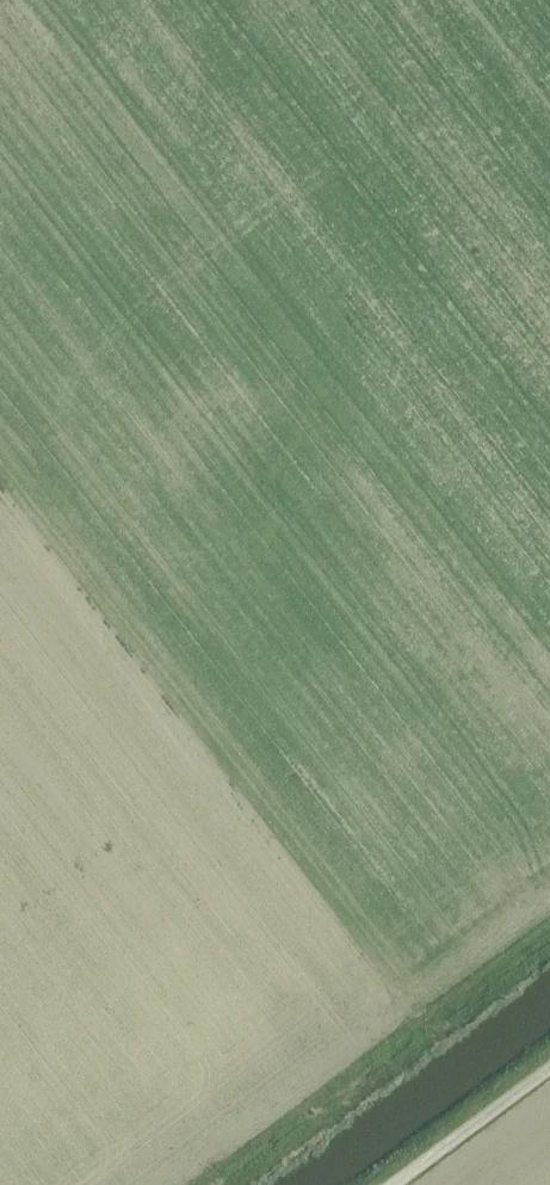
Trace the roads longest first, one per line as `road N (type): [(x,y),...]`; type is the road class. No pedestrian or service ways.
road 1 (track): [(549,1068),(394,1184)]

